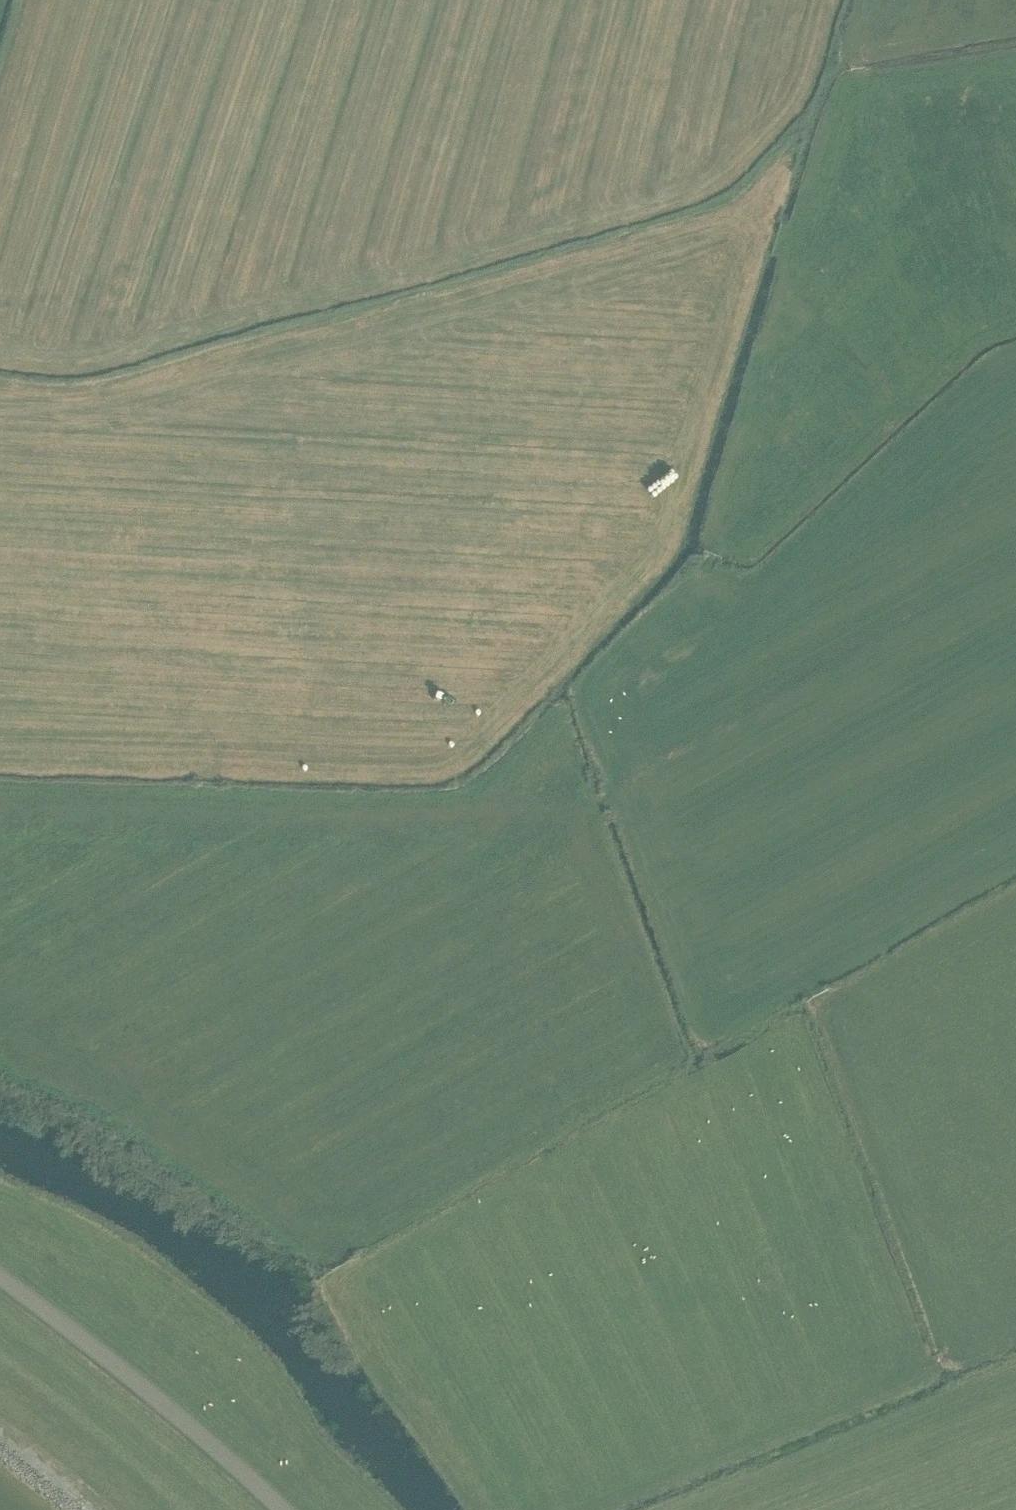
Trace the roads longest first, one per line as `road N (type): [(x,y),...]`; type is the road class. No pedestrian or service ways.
road 1 (tertiary): [(282,1509),(110,1358),(0,1276)]

